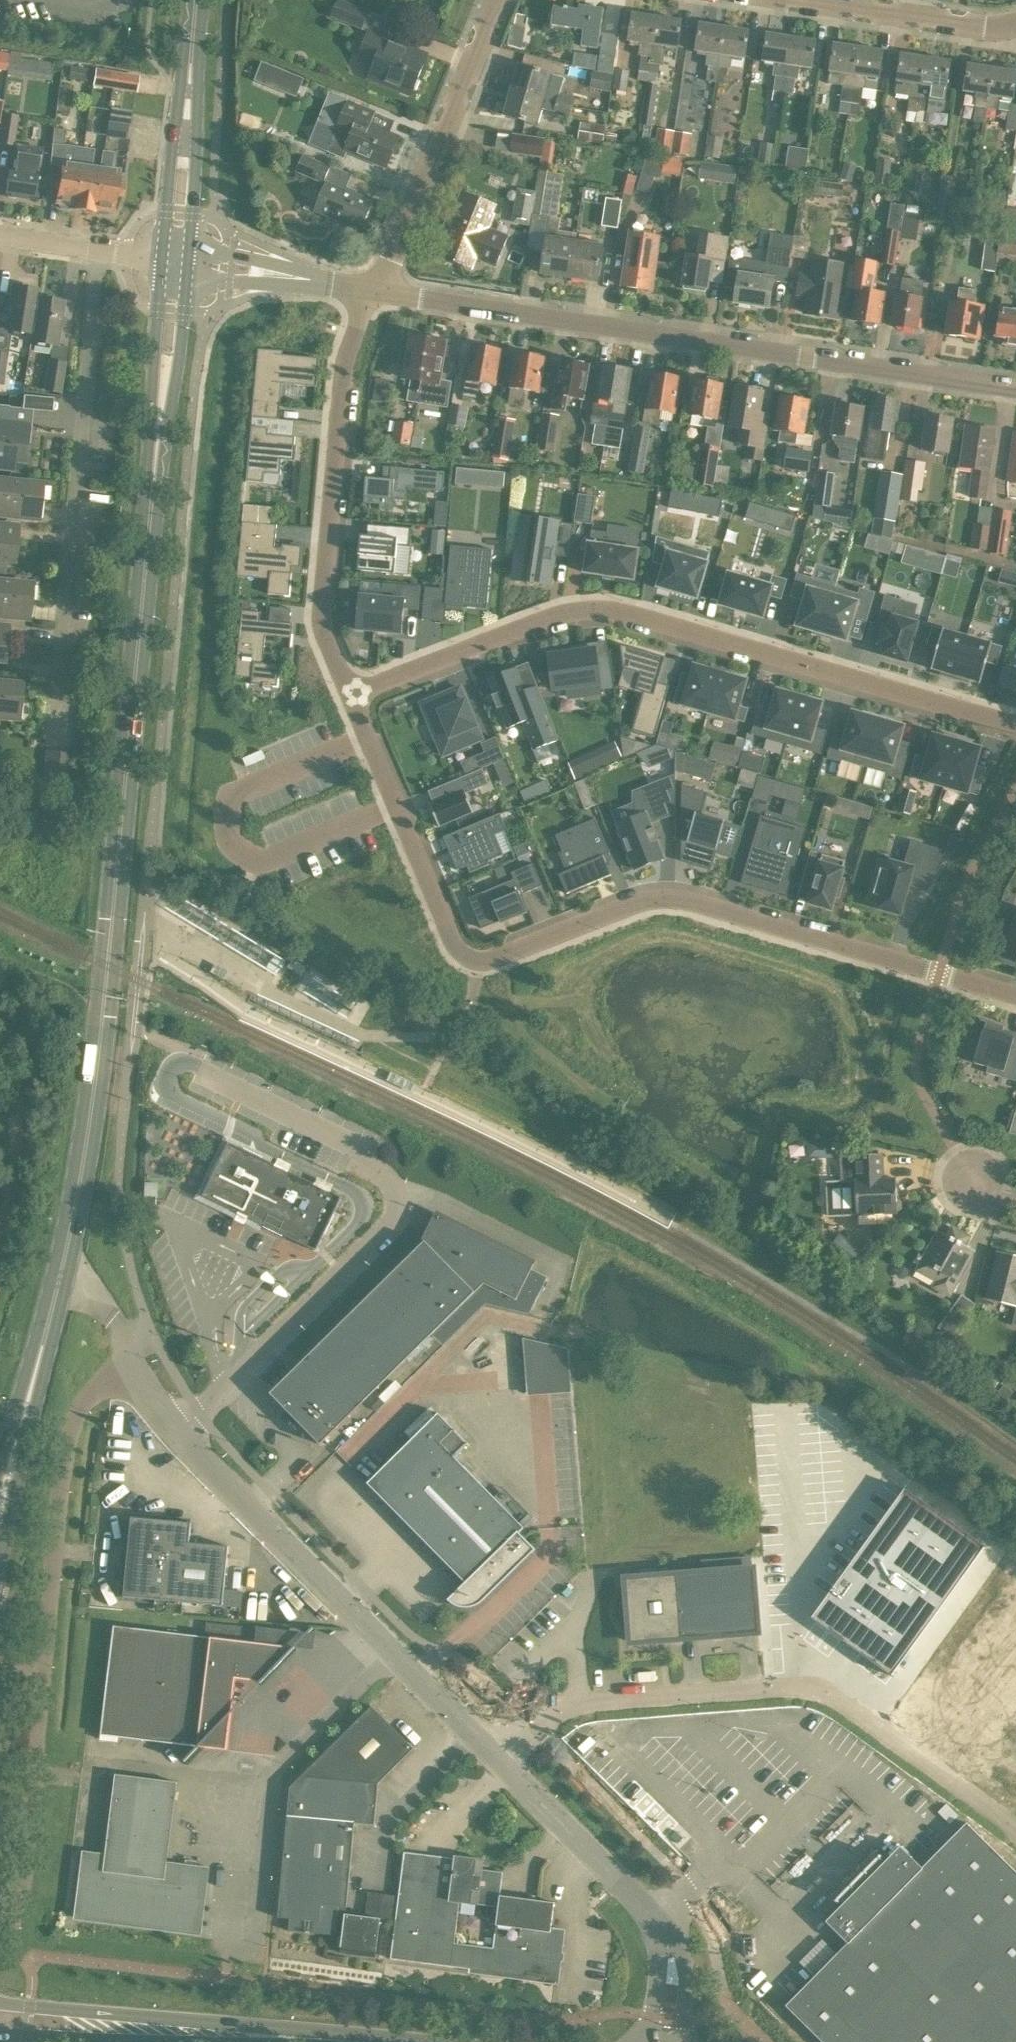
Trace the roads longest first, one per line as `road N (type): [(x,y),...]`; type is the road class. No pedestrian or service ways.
road 1 (primary): [(0,1511),(95,1107),(177,262)]
road 2 (residential): [(352,693),(456,948),(480,963),(639,903),(685,901),(1015,994)]
road 3 (residential): [(352,693),(584,608),(610,608),(1015,724)]
road 4 (residential): [(1015,387),(379,288)]
road 5 (residential): [(1015,1832),(865,1718),(824,1693),(787,1687),(548,1708),(498,1757)]
road 6 (residential): [(19,1903),(59,1488),(82,1401),(130,1359)]
road 7 (residential): [(53,733),(100,251)]
road 8 (unclassified): [(498,1757),(176,1430)]
road 9 (residential): [(379,288),(353,348),(319,621),(352,693)]
road 10 (residential): [(379,288),(497,0)]
road 11 (primary): [(177,262),(198,0)]
road 12 (track): [(0,1244),(18,1162),(16,1056),(0,1011)]
road 13 (unclassified): [(654,1920),(498,1757)]
road 14 (residential): [(807,0),(983,27),(1015,22)]
road 15 (residential): [(379,288),(177,262)]
road 16 (tertiary): [(192,2031),(0,2001)]
road 17 (tertiary): [(0,2034),(192,2031)]
road 18 (tertiary): [(319,2041),(192,2031)]
road 19 (unclassified): [(666,2041),(671,1958),(654,1920)]

